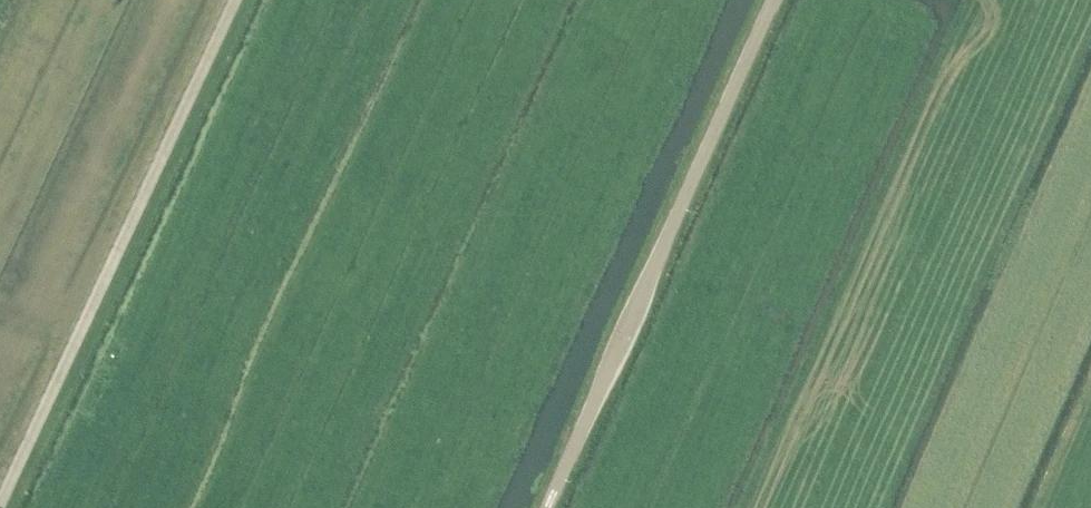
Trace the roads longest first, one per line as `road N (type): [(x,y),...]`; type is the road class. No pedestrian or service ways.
road 1 (unclassified): [(545,507),(771,0)]

